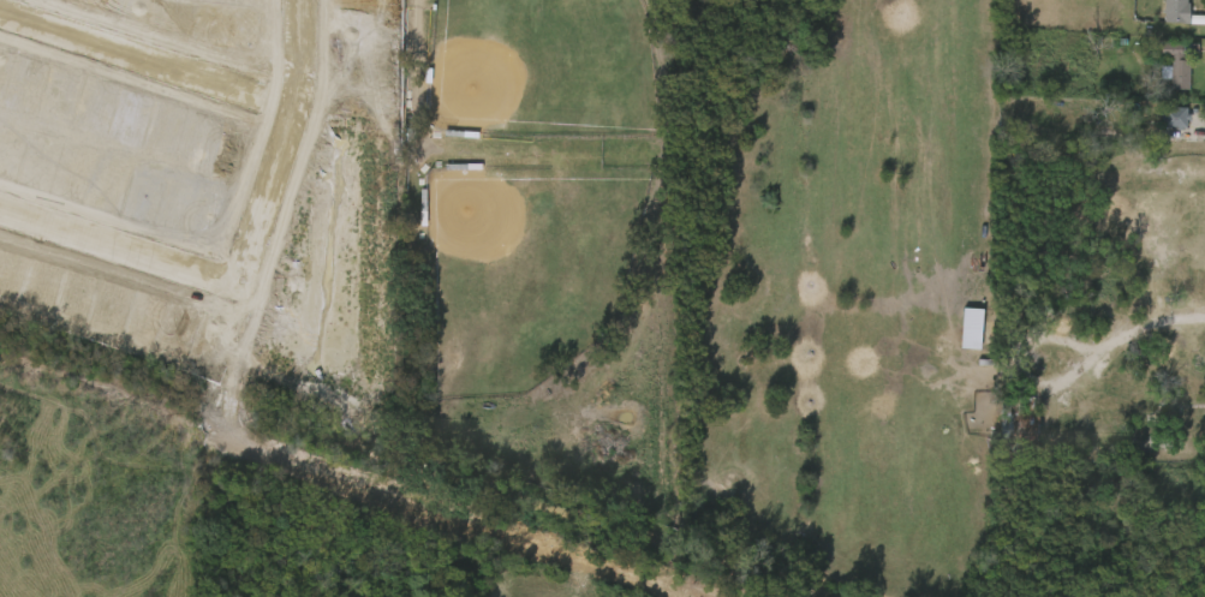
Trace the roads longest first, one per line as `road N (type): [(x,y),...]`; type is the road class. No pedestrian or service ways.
road 1 (residential): [(296,0),(290,97),(239,261),(227,271),(201,270),(0,206)]
road 2 (residential): [(0,7),(290,97)]

